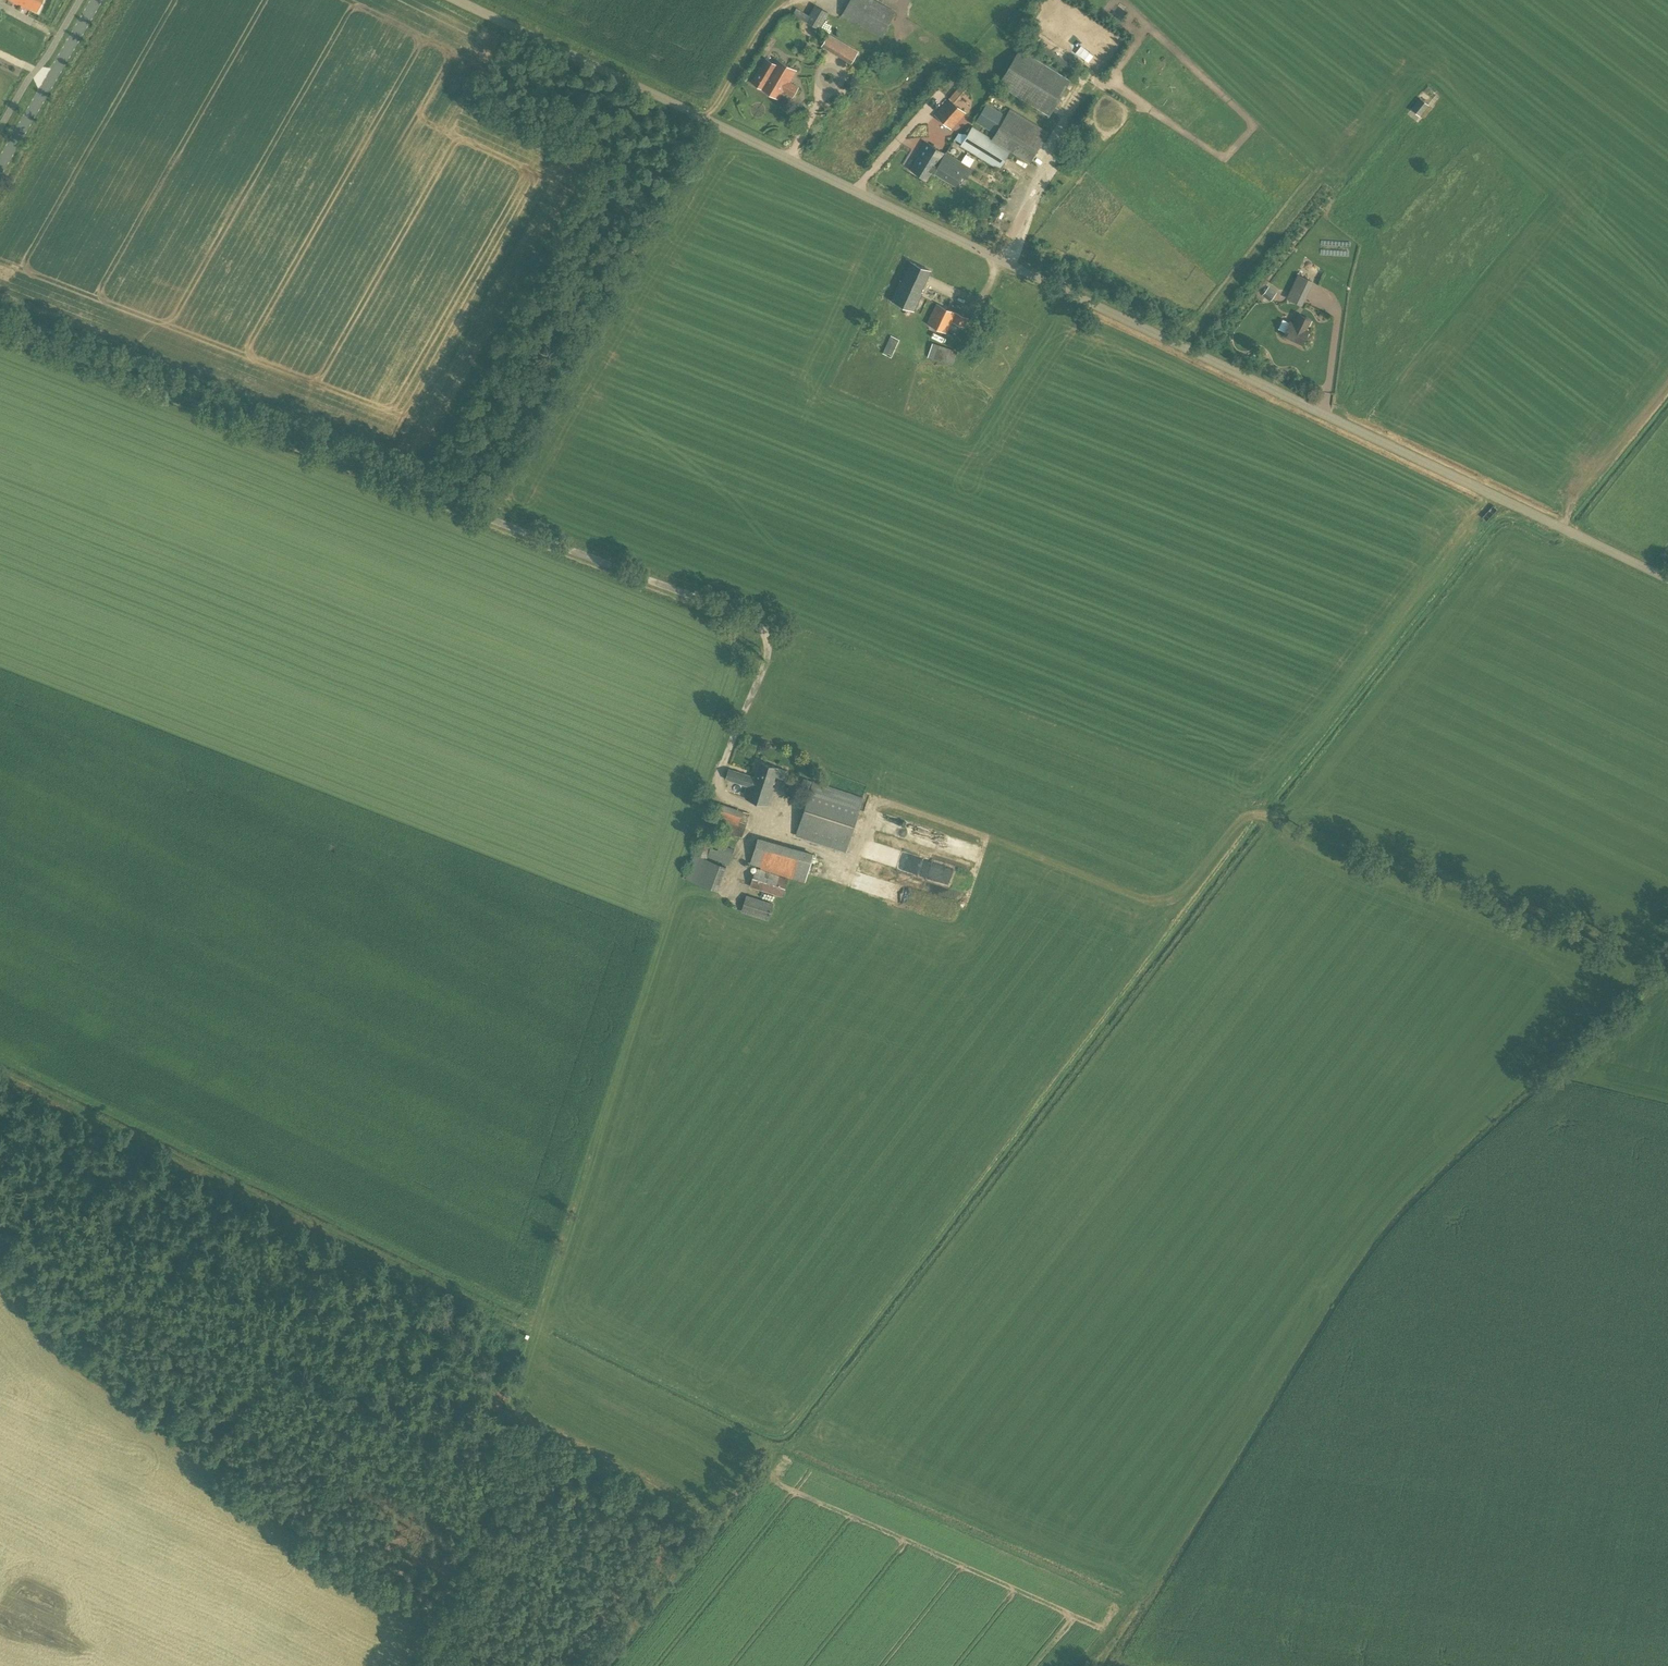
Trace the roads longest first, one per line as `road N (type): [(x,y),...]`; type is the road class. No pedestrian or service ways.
road 1 (tertiary): [(1667,578),(456,0)]
road 2 (track): [(714,787),(764,666),(767,646),(756,622),(0,329)]
road 3 (track): [(436,1665),(544,1322)]
road 4 (secondary): [(0,166),(97,0)]

